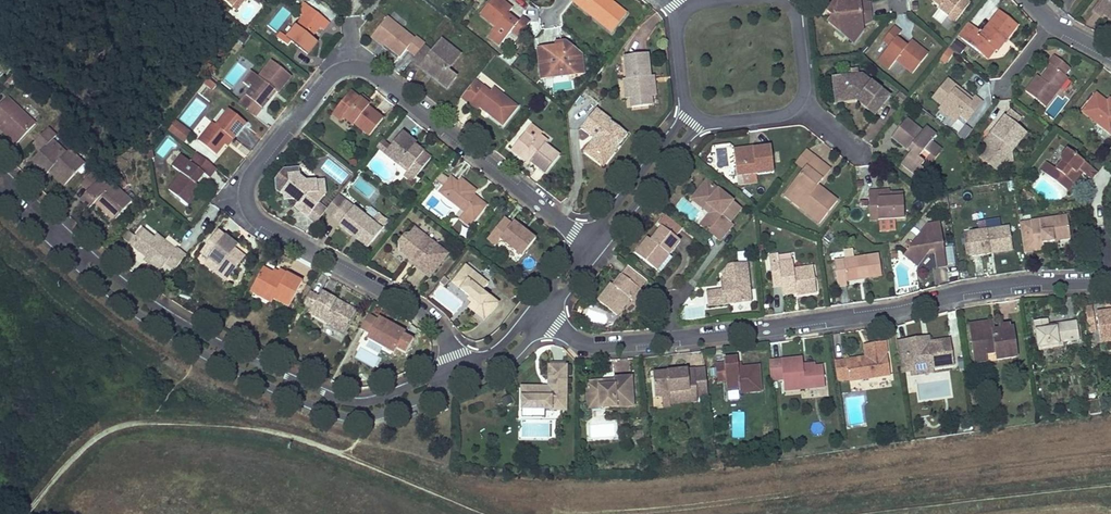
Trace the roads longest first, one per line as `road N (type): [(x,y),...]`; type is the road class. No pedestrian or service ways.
road 1 (residential): [(0,191),(115,297),(183,342),(333,413),(370,414),(463,379)]
road 2 (residential): [(453,359),(350,395),(242,348),(185,319),(92,251),(0,162)]
road 3 (track): [(25,513),(80,447),(137,418),(272,430),(491,513)]
road 4 (residential): [(453,359),(434,316),(259,218),(245,194),(330,69),(357,63)]
road 5 (residential): [(1108,277),(960,288),(896,306),(672,335)]
road 6 (residential): [(357,63),(584,232)]
road 7 (track): [(846,513),(1110,485)]
road 8 (residential): [(584,232),(496,343),(453,359)]
road 9 (residential): [(685,107),(584,232)]
road 10 (residential): [(602,245),(701,120)]
road 11 (residential): [(672,335),(585,343),(548,318)]

